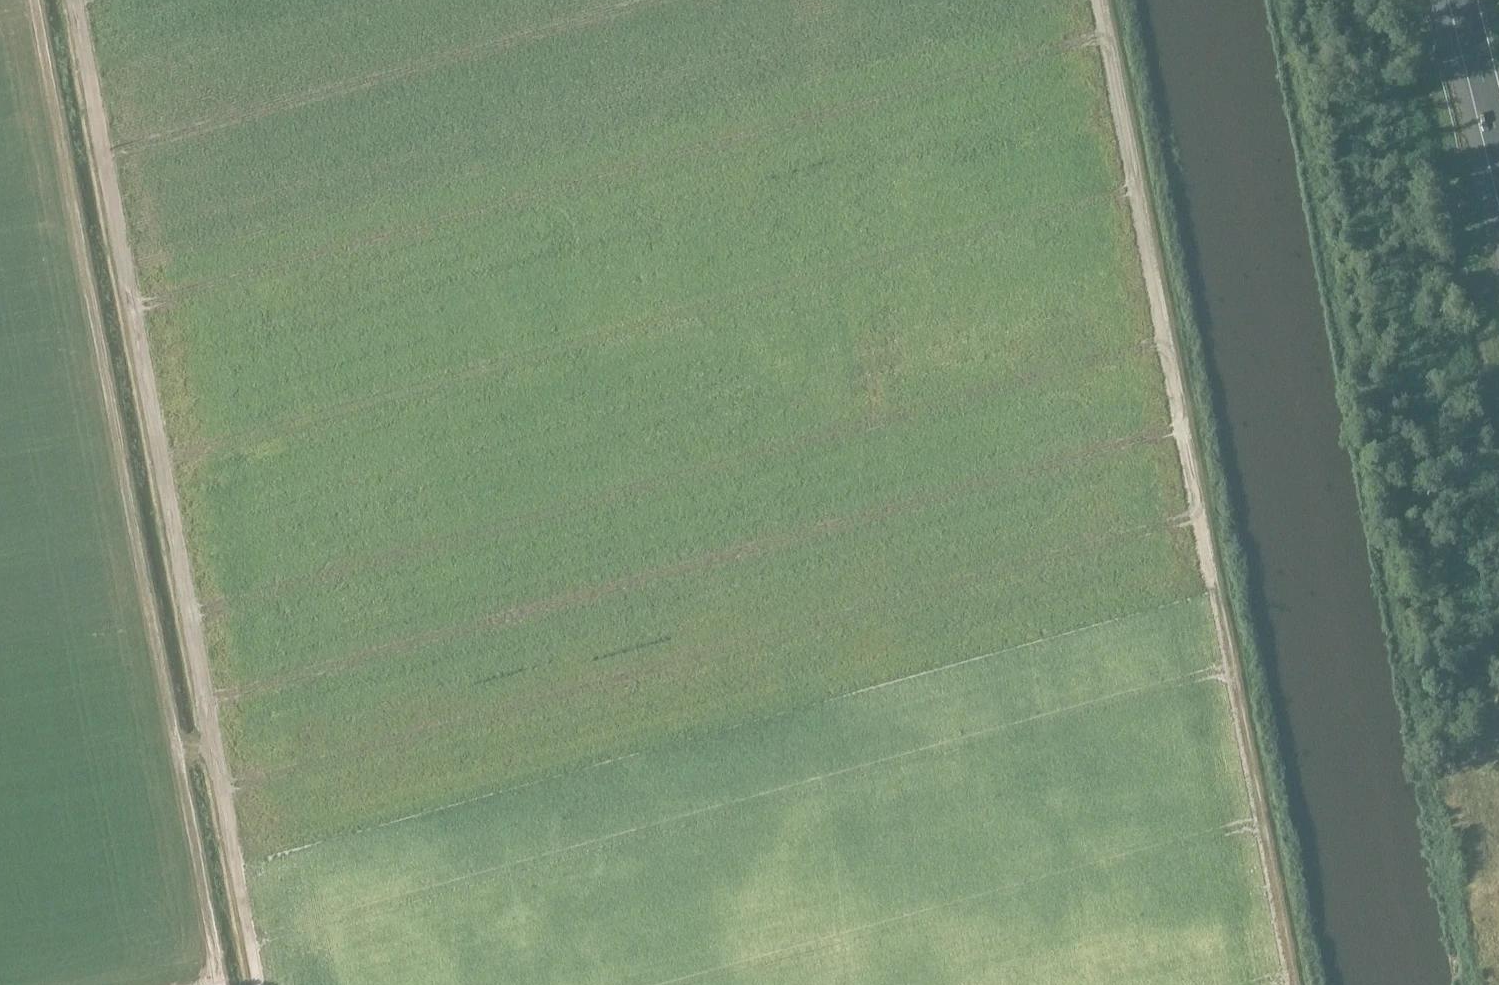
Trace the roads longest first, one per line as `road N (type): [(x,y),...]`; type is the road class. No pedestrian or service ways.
road 1 (motorway): [(1463,0),(1498,147)]

